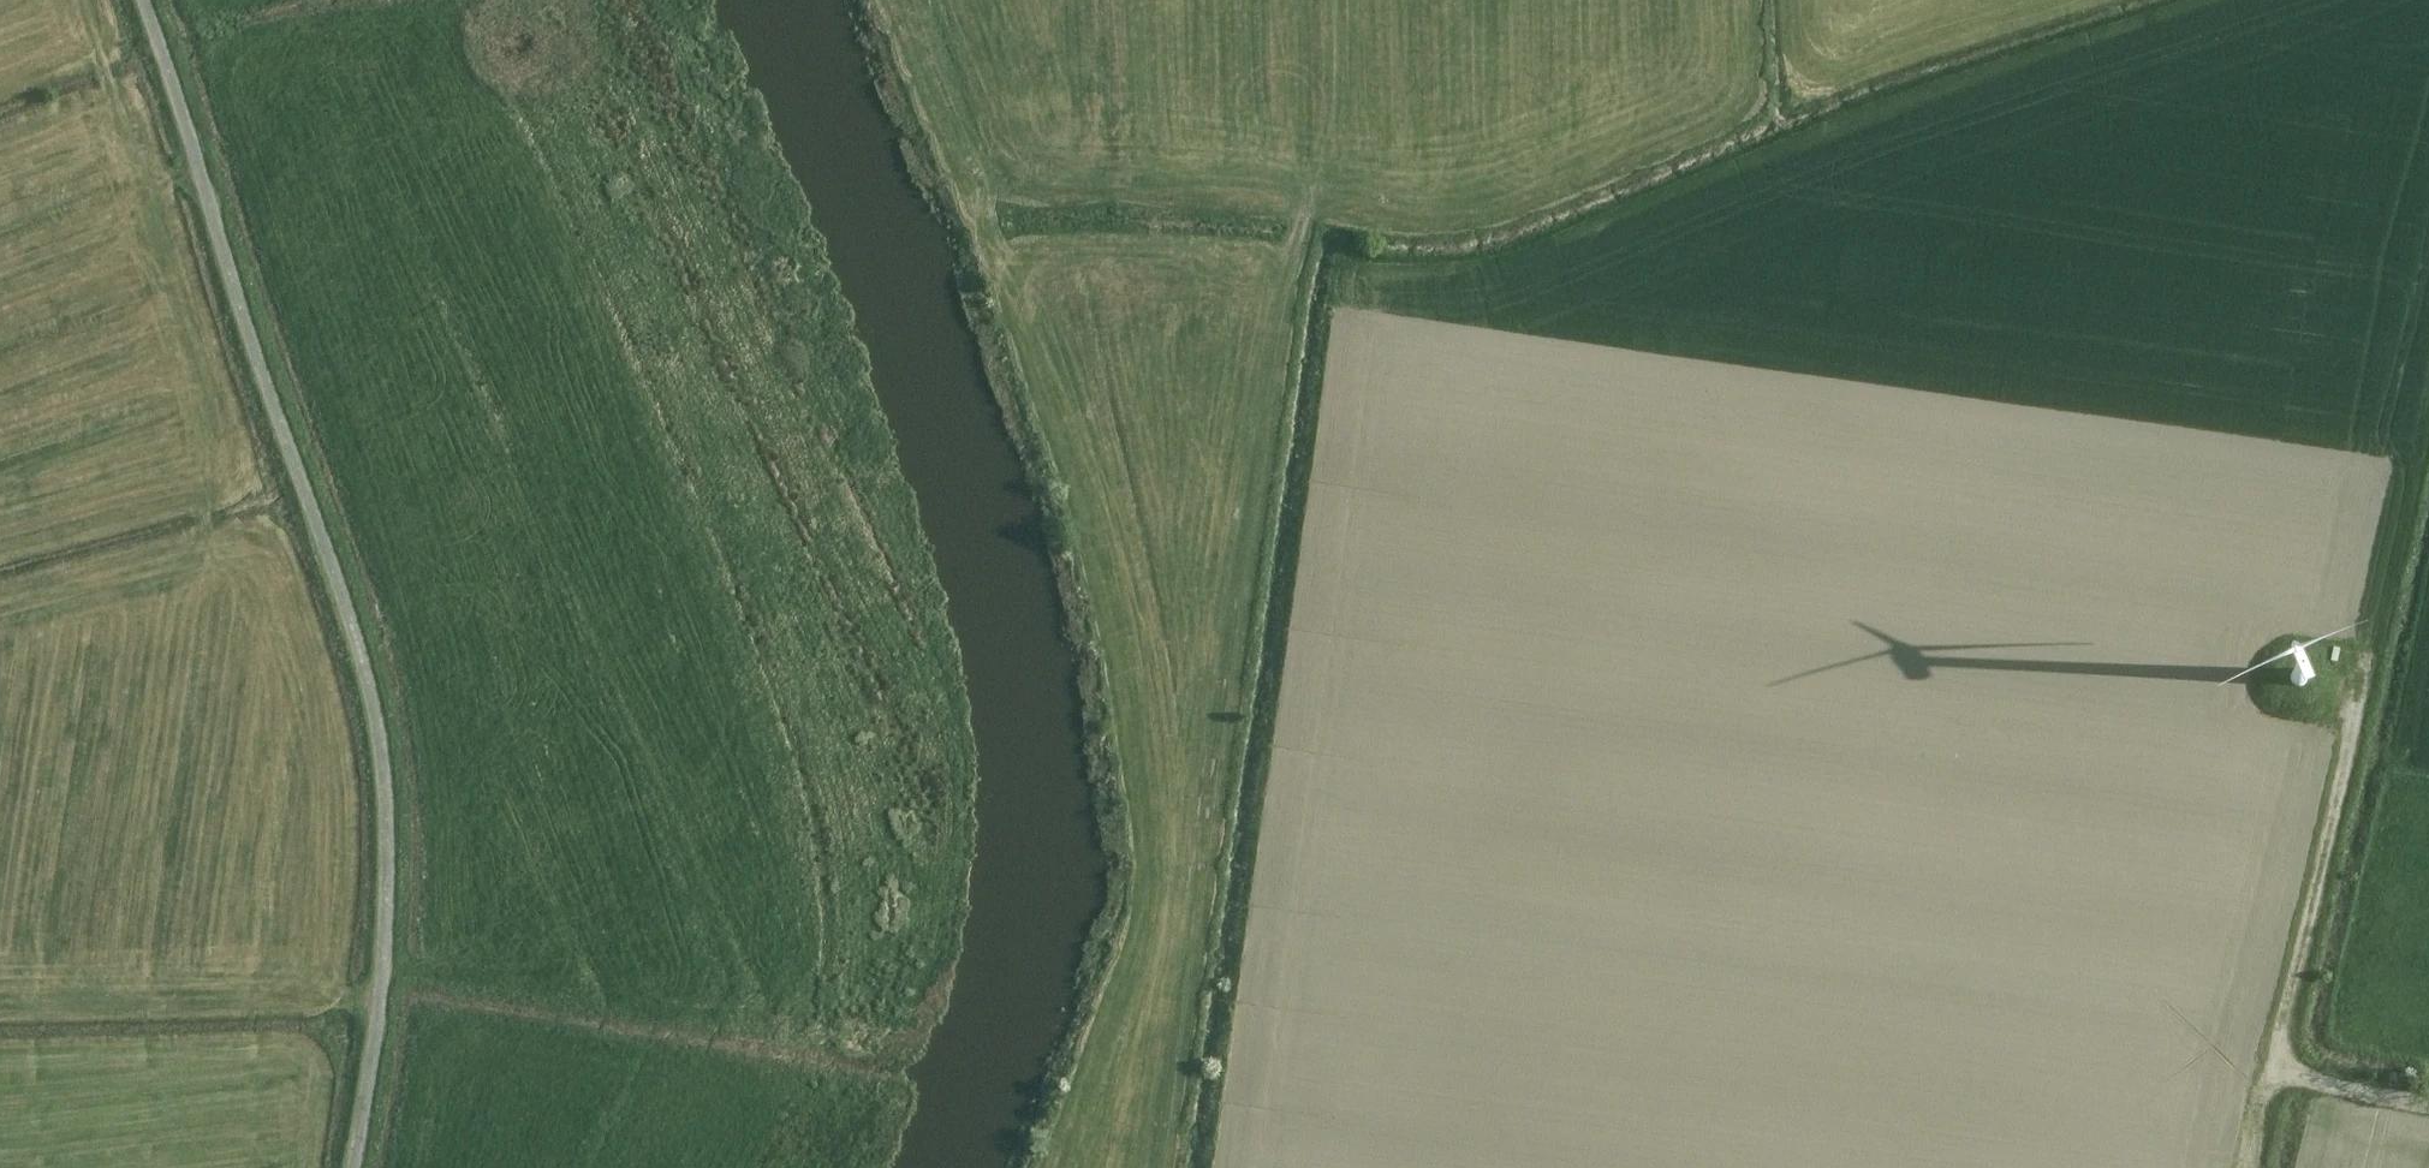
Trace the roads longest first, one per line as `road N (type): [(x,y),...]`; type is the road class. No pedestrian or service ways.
road 1 (unclassified): [(147,0),(327,544),(393,828),(354,1167)]
road 2 (track): [(2428,1099),(2301,1075),(2281,1058),(2371,600)]

